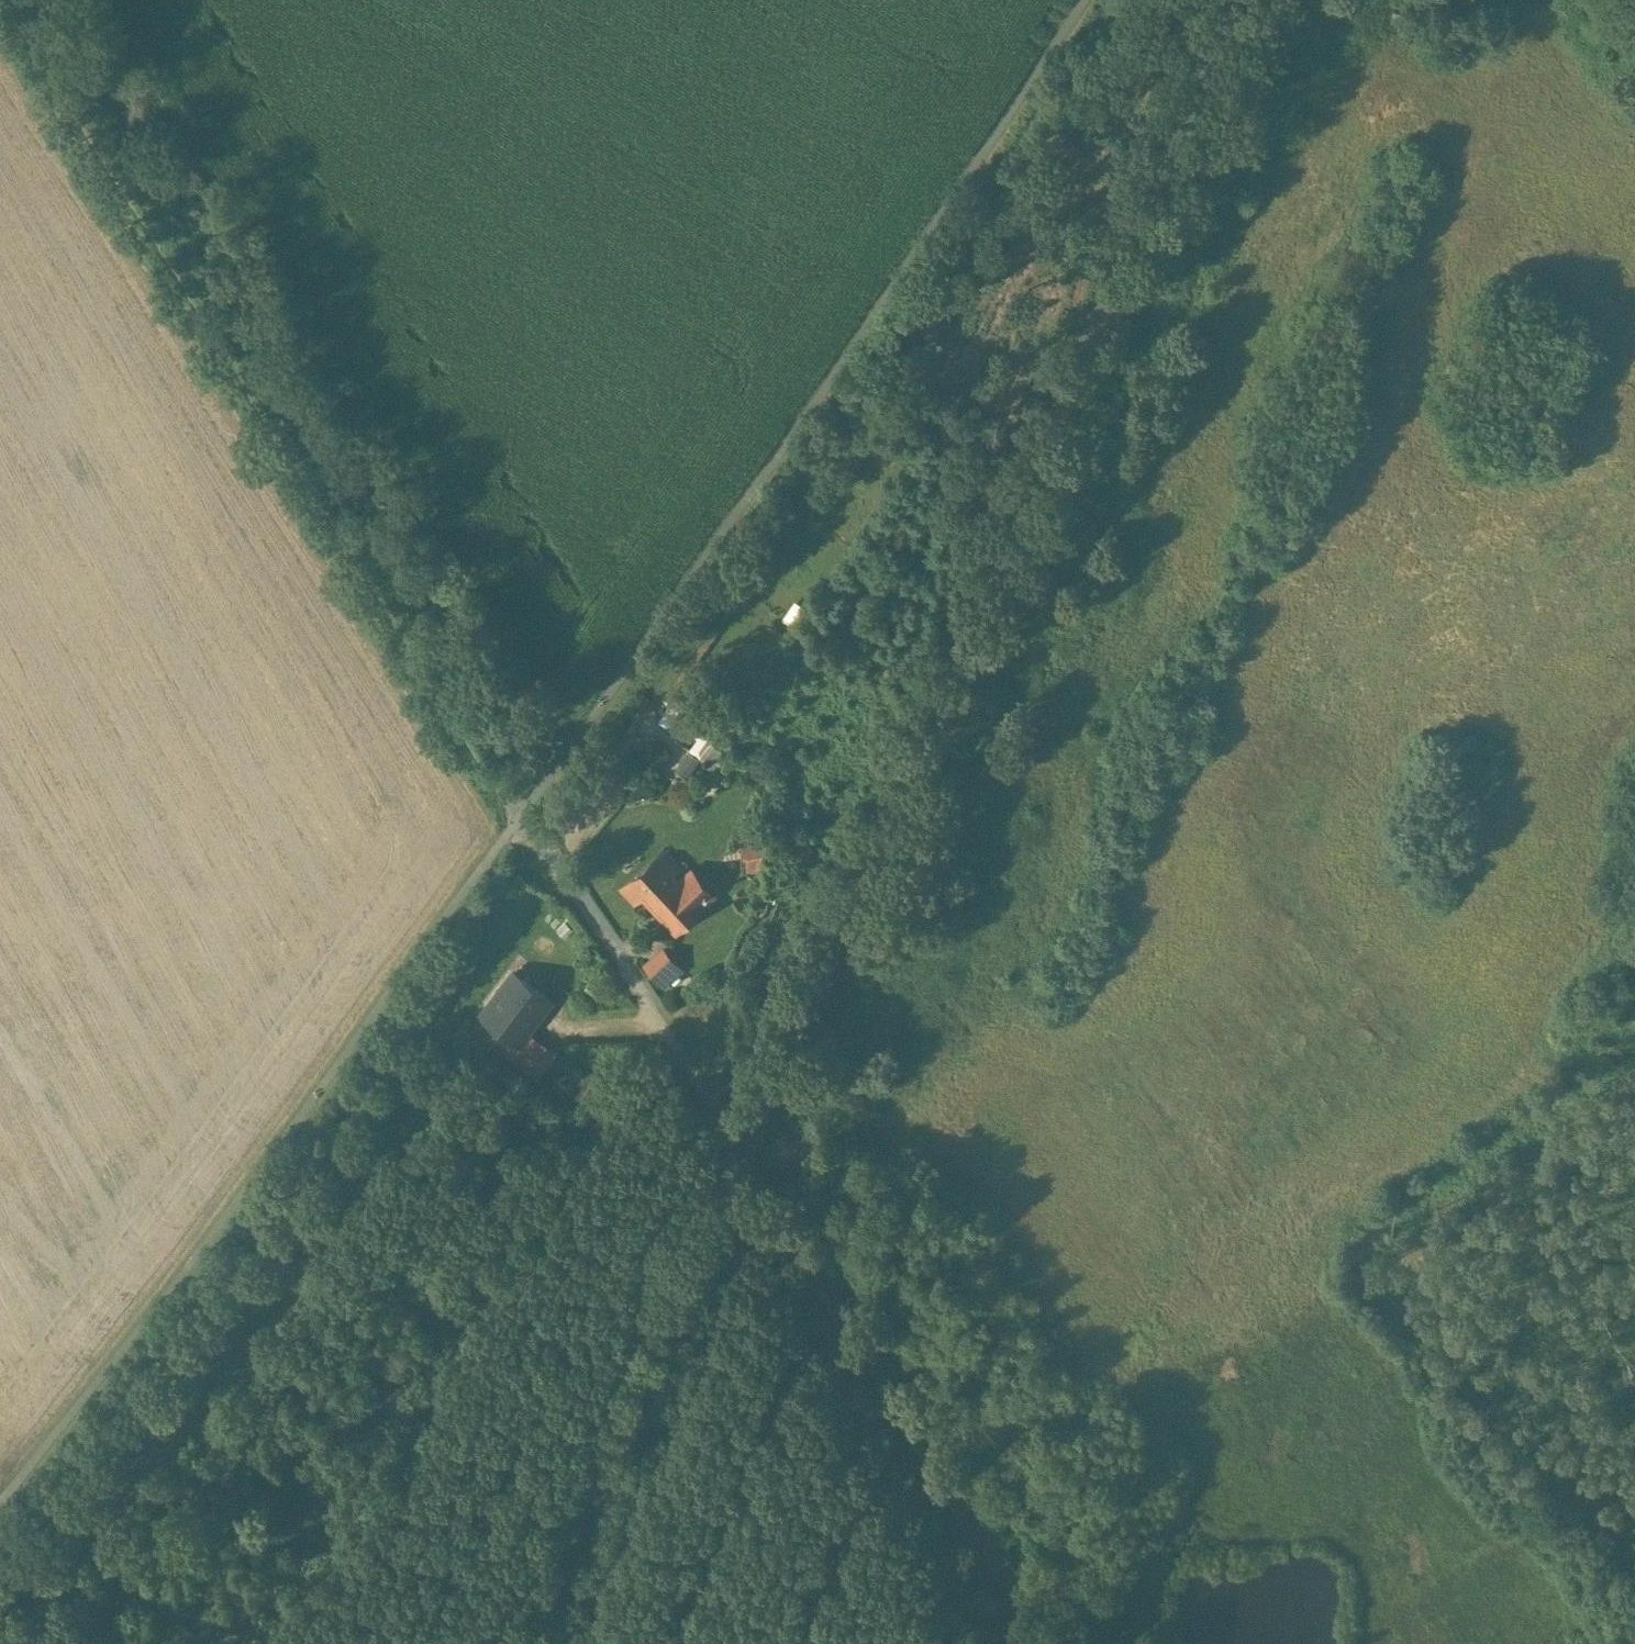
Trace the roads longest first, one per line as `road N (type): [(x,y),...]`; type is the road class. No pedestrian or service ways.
road 1 (unclassified): [(531,1643),(1233,0)]
road 2 (track): [(1049,1643),(657,1012),(520,815)]

